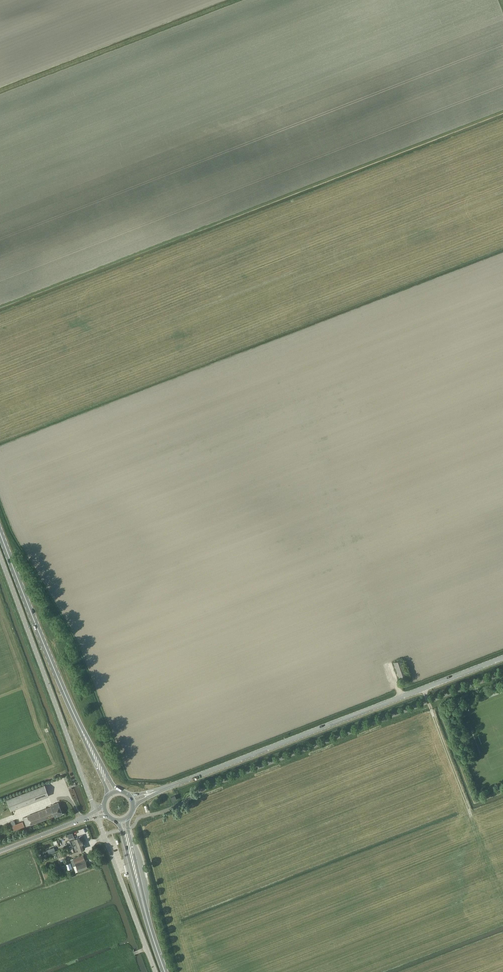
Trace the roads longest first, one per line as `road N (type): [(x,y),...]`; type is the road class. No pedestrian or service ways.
road 1 (tertiary): [(157,791),(502,658)]
road 2 (unclassified): [(96,814),(0,555)]
road 3 (primary): [(81,728),(0,530)]
road 4 (unclassified): [(104,834),(156,971)]
road 5 (track): [(470,811),(423,689)]

